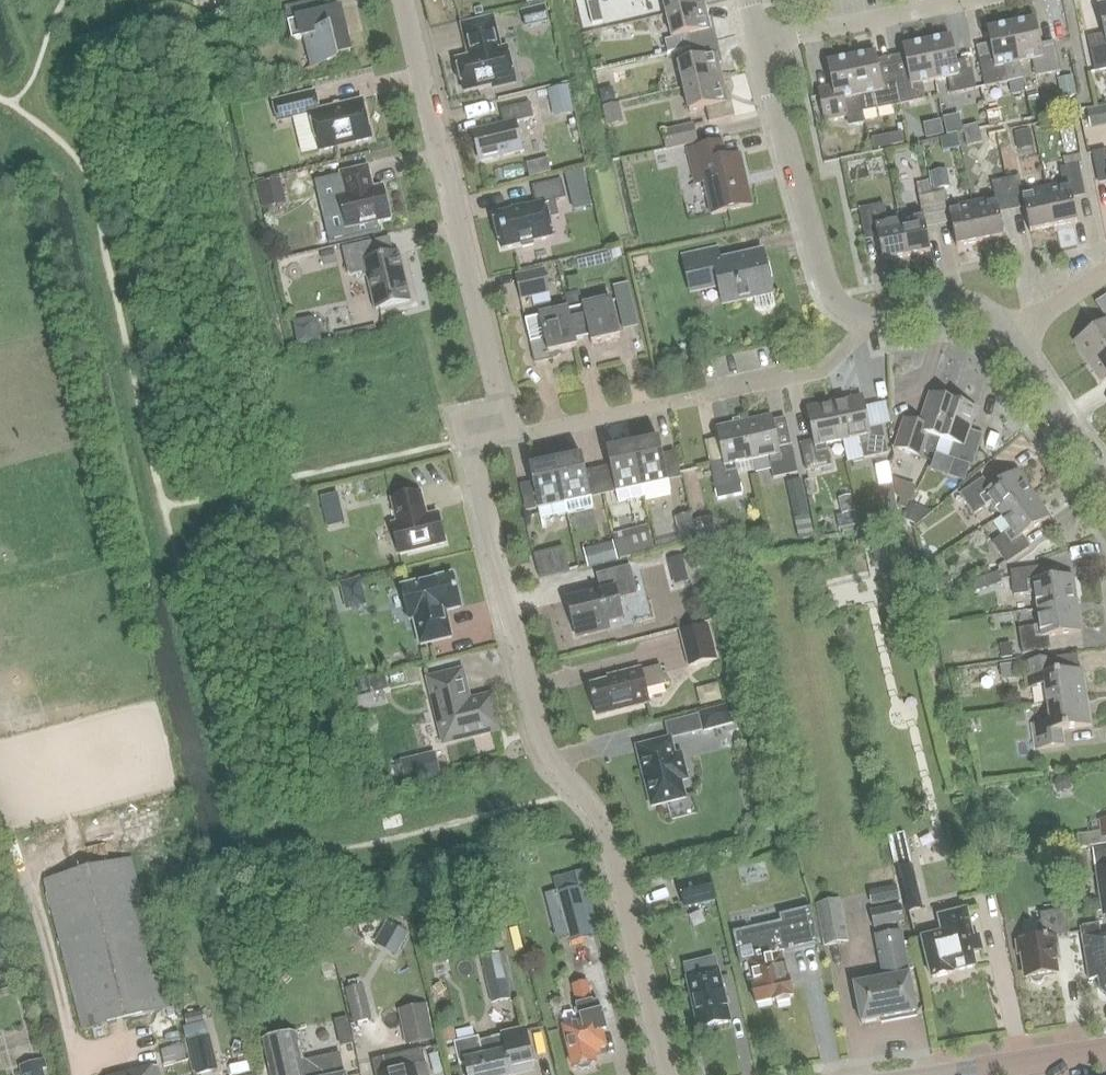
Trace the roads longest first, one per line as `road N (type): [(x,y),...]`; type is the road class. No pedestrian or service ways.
road 1 (residential): [(666,1074),(605,828),(536,727),(470,455),(485,425)]
road 2 (residential): [(485,425),(495,393),(403,0)]
road 3 (residential): [(485,425),(527,435),(822,371),(864,317)]
road 4 (residential): [(864,317),(827,292),(760,46)]
road 5 (residential): [(760,46),(976,0)]
road 6 (residential): [(1105,479),(1013,339)]
road 7 (residential): [(1013,339),(975,305),(864,317)]
road 8 (tertiary): [(953,1074),(1105,1052)]

